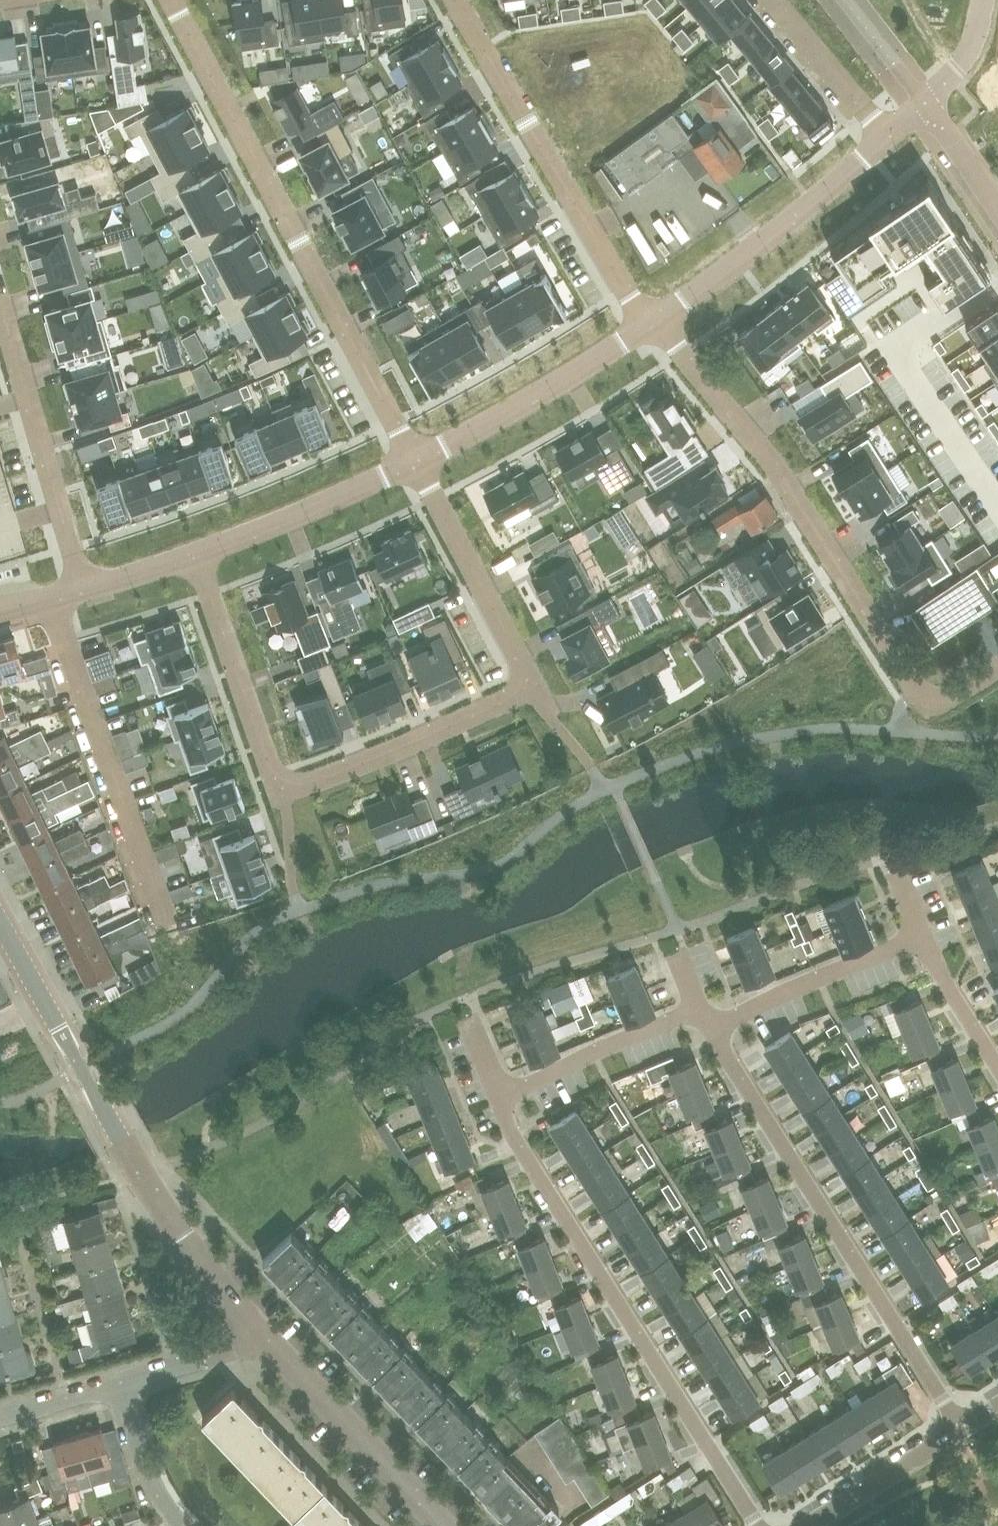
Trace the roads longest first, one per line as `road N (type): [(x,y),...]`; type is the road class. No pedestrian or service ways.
road 1 (residential): [(415,462),(529,686),(412,743),(295,788),(279,786),(195,556)]
road 2 (residential): [(997,669),(933,701),(914,686),(781,474),(657,318)]
road 3 (residential): [(168,0),(415,462)]
road 4 (residential): [(760,1525),(513,1137),(500,1101)]
road 5 (tertiary): [(261,1333),(132,1158),(0,920)]
road 6 (residential): [(961,1428),(711,1030)]
road 7 (residential): [(455,0),(645,327)]
road 8 (residential): [(85,588),(0,306)]
road 9 (residential): [(657,318),(746,256),(887,136)]
road 10 (residential): [(415,462),(645,327)]
road 11 (tertiary): [(444,1525),(261,1333)]
road 12 (residential): [(195,556),(415,462)]
road 13 (residential): [(711,1030),(923,939)]
road 14 (residential): [(500,1101),(700,1010)]
road 15 (residential): [(67,1399),(12,1211)]
road 16 (residential): [(810,1525),(961,1428)]
road 17 (residential): [(774,0),(887,136)]
road 18 (residential): [(180,1525),(149,1476),(120,1383)]
road 19 (residential): [(120,1383),(237,1349),(261,1333)]
road 20 (residential): [(997,1069),(923,939)]
road 21 (residential): [(997,207),(926,102)]

